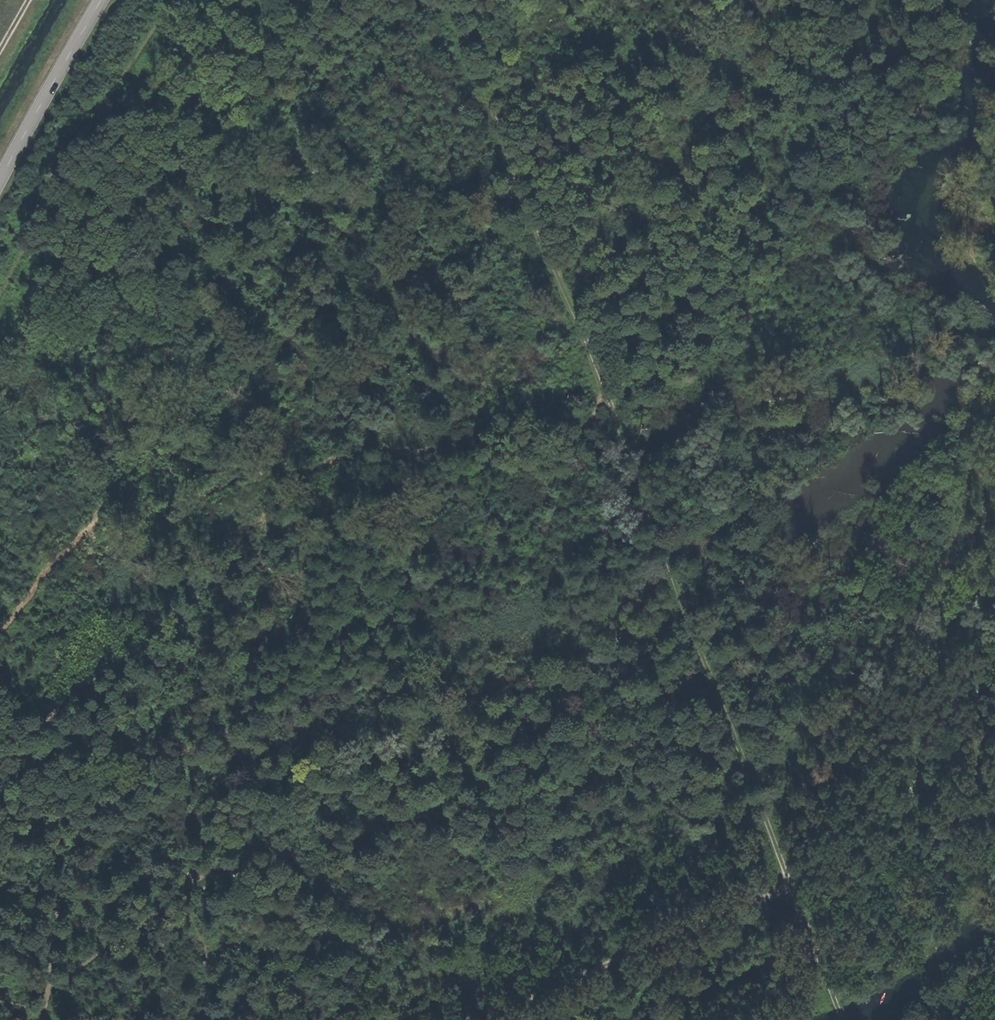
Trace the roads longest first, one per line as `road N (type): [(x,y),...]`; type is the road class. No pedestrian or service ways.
road 1 (track): [(860,1019),(457,0)]
road 2 (track): [(816,901),(729,910),(486,1019)]
road 3 (tertiary): [(103,0),(0,185)]

